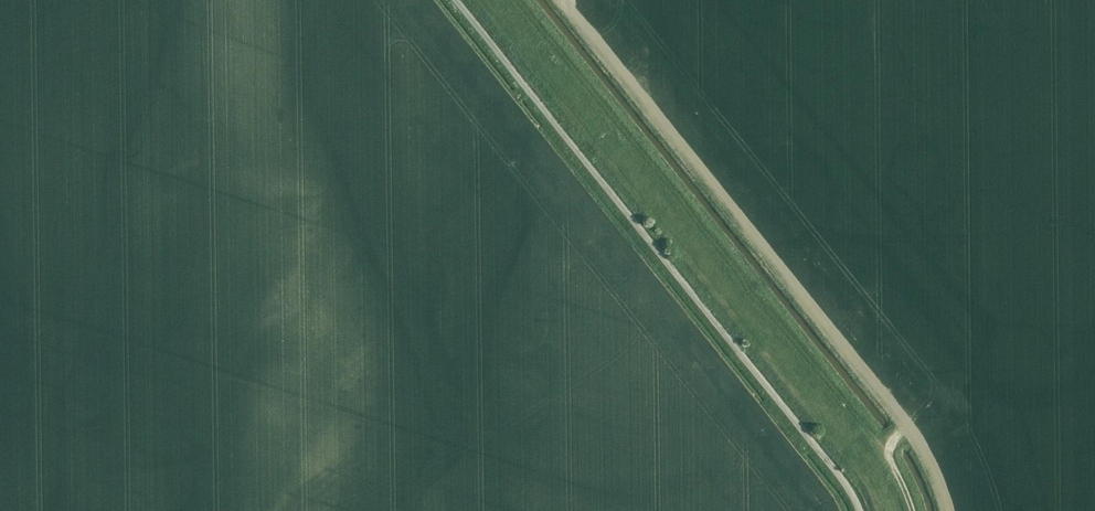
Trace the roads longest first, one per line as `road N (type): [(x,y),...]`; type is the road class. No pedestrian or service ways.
road 1 (unclassified): [(861,510),(454,0)]

